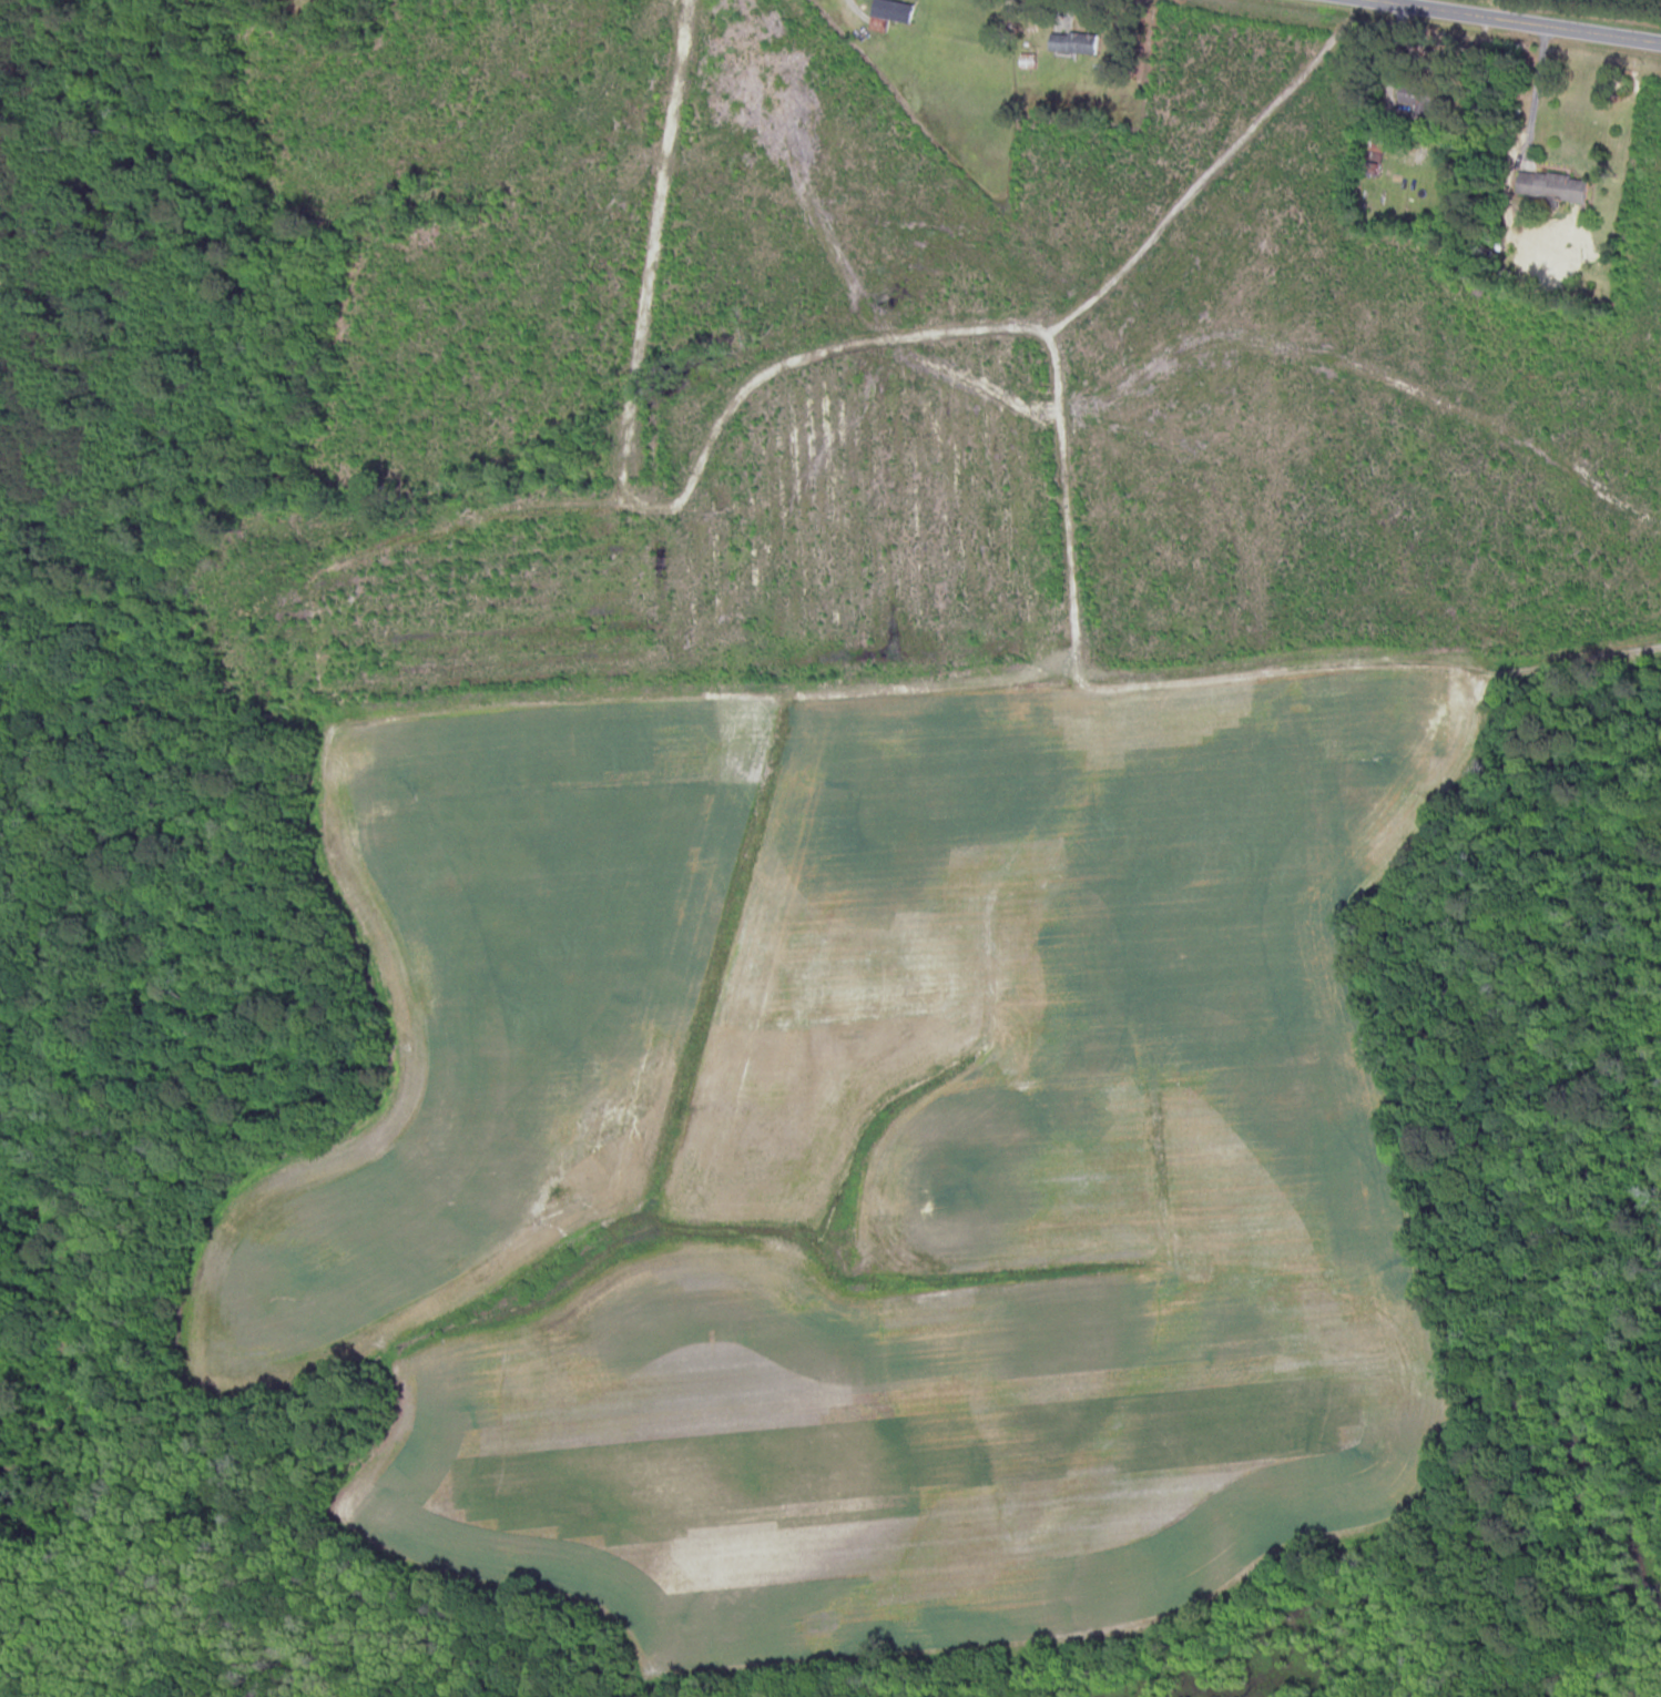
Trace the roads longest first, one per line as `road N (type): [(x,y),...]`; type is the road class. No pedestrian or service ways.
road 1 (primary): [(1381,0),(1660,42)]

